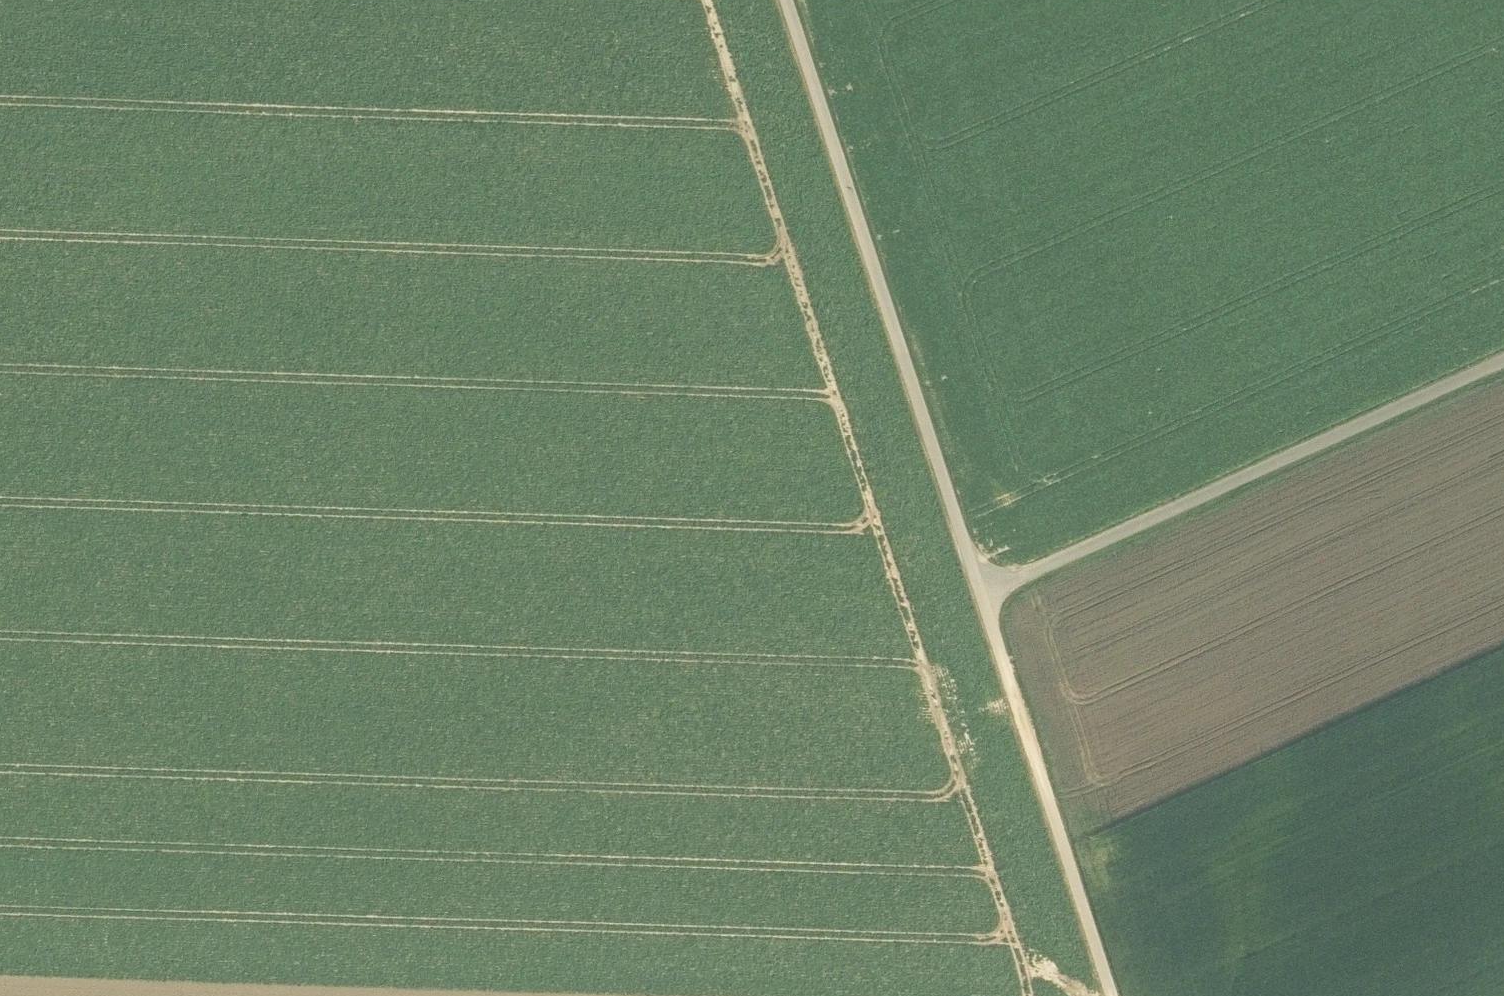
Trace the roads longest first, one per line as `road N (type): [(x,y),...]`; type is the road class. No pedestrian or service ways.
road 1 (track): [(980,595),(786,0)]
road 2 (track): [(980,595),(1503,361)]
road 3 (track): [(1112,995),(980,595)]

